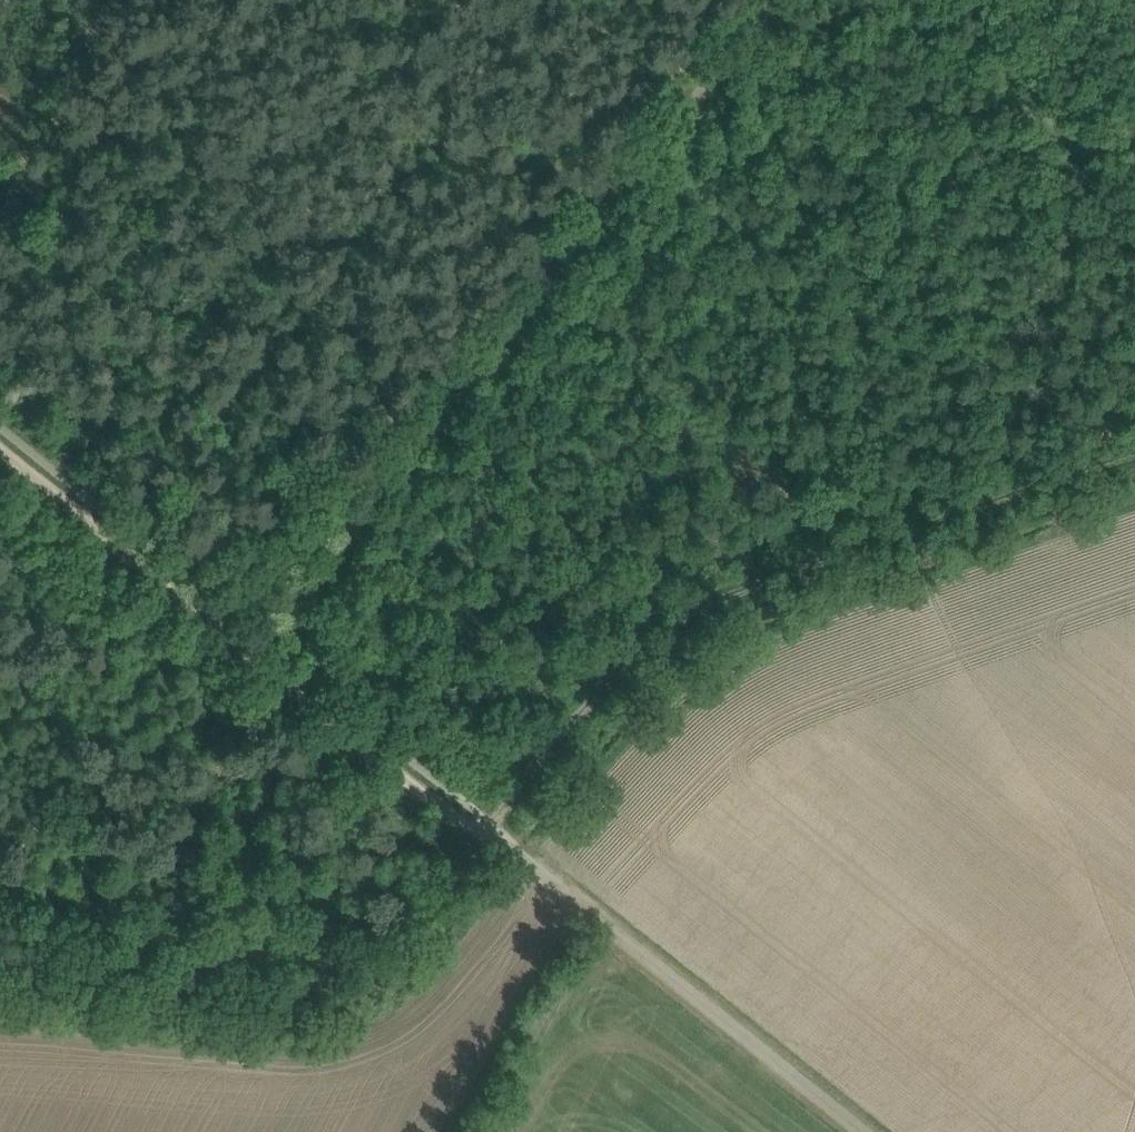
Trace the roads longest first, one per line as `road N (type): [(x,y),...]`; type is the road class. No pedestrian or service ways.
road 1 (track): [(241,647),(764,0)]
road 2 (track): [(485,828),(595,692),(686,600),(1134,433)]
road 3 (track): [(0,452),(485,828)]
road 4 (track): [(870,1131),(485,828)]

